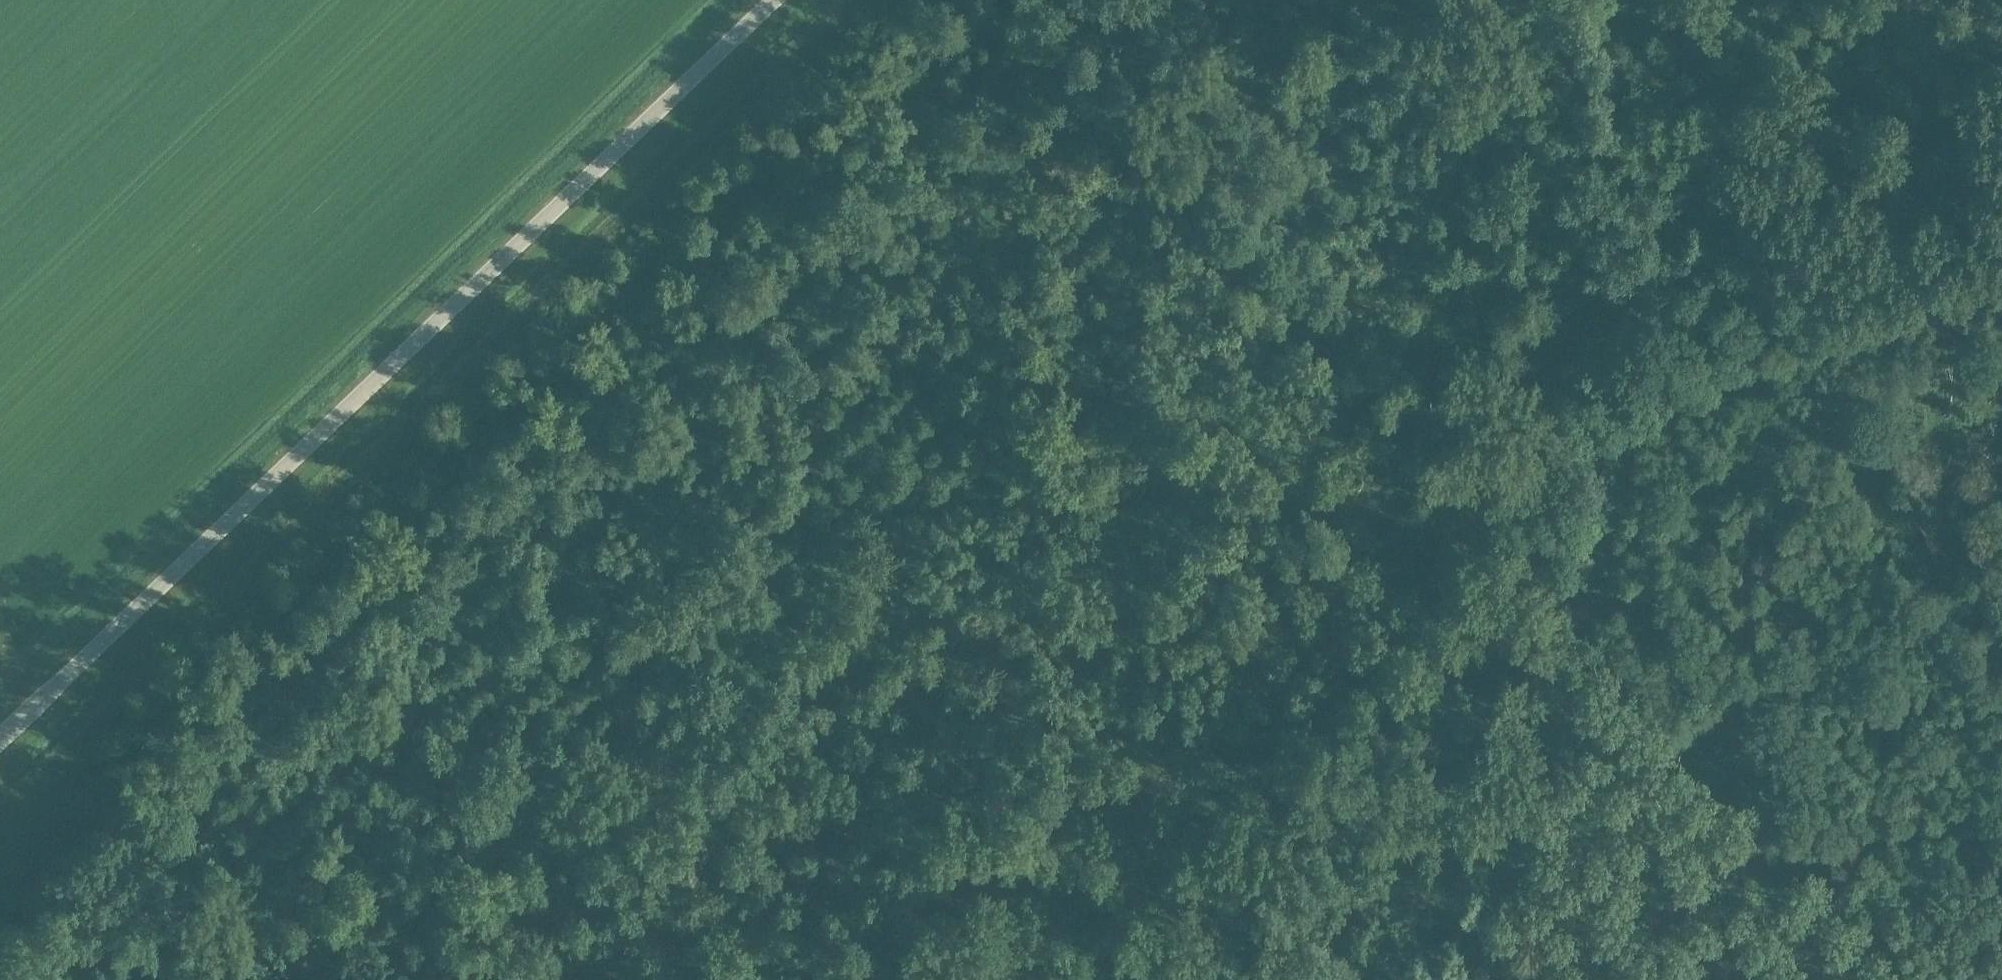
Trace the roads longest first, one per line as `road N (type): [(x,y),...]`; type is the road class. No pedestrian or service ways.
road 1 (tertiary): [(0,739),(772,0)]

